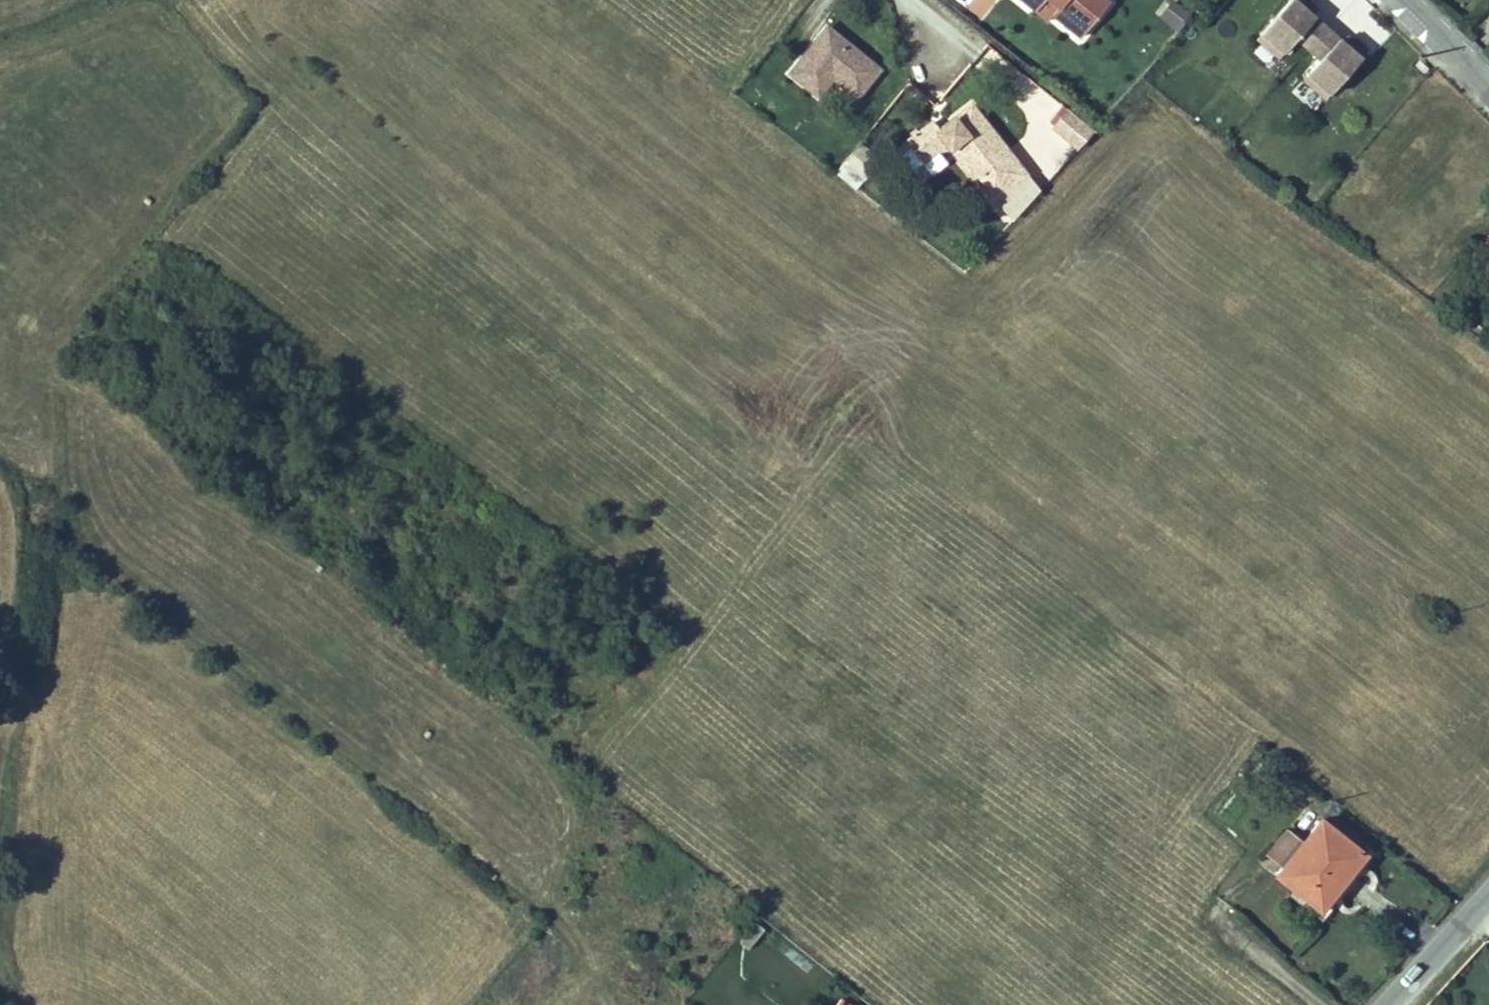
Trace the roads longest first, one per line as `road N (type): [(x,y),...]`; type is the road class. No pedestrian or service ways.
road 1 (unclassified): [(1488,897),(1393,1004)]

